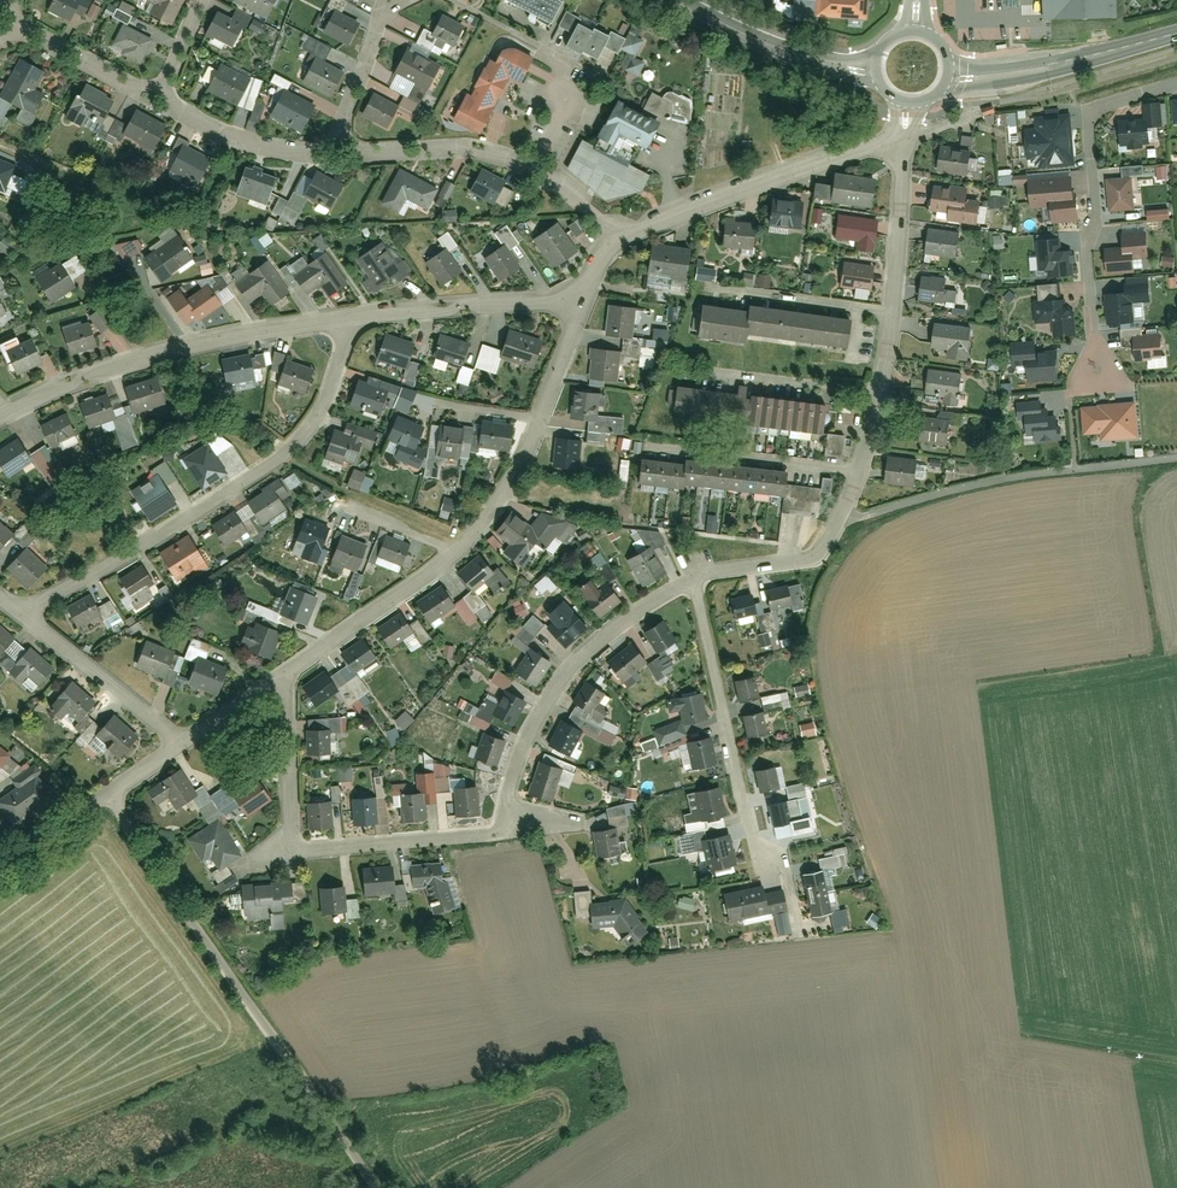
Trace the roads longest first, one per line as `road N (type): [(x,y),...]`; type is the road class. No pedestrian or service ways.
road 1 (residential): [(285,679),(288,835),(296,849),(506,832),(524,756),(562,682),(657,597),(695,582)]
road 2 (residential): [(695,582),(803,563),(842,523),(887,371),(903,136)]
road 3 (residential): [(587,289),(558,380),(503,501),(424,580),(285,679)]
road 4 (residential): [(378,1187),(107,792)]
road 5 (residential): [(21,614),(159,536),(284,451),(324,411),(351,324)]
road 6 (residential): [(351,324),(224,339),(95,375),(0,418)]
road 7 (residential): [(1176,87),(1090,114),(1098,376)]
road 8 (residential): [(903,136),(621,235)]
road 9 (residential): [(695,582),(753,836),(769,856)]
road 10 (residential): [(587,289),(543,303),(351,324)]
road 11 (tertiary): [(946,78),(1024,75),(1176,36)]
road 12 (tertiary): [(677,0),(798,55),(877,72)]
road 13 (residential): [(21,614),(182,747)]
road 14 (residential): [(534,170),(473,150),(336,153)]
road 15 (residential): [(336,153),(246,140),(159,99)]
road 16 (residential): [(159,99),(5,16)]
road 17 (residential): [(336,153),(386,14)]
road 18 (residential): [(107,792),(0,868)]
road 19 (residential): [(285,679),(182,747)]

